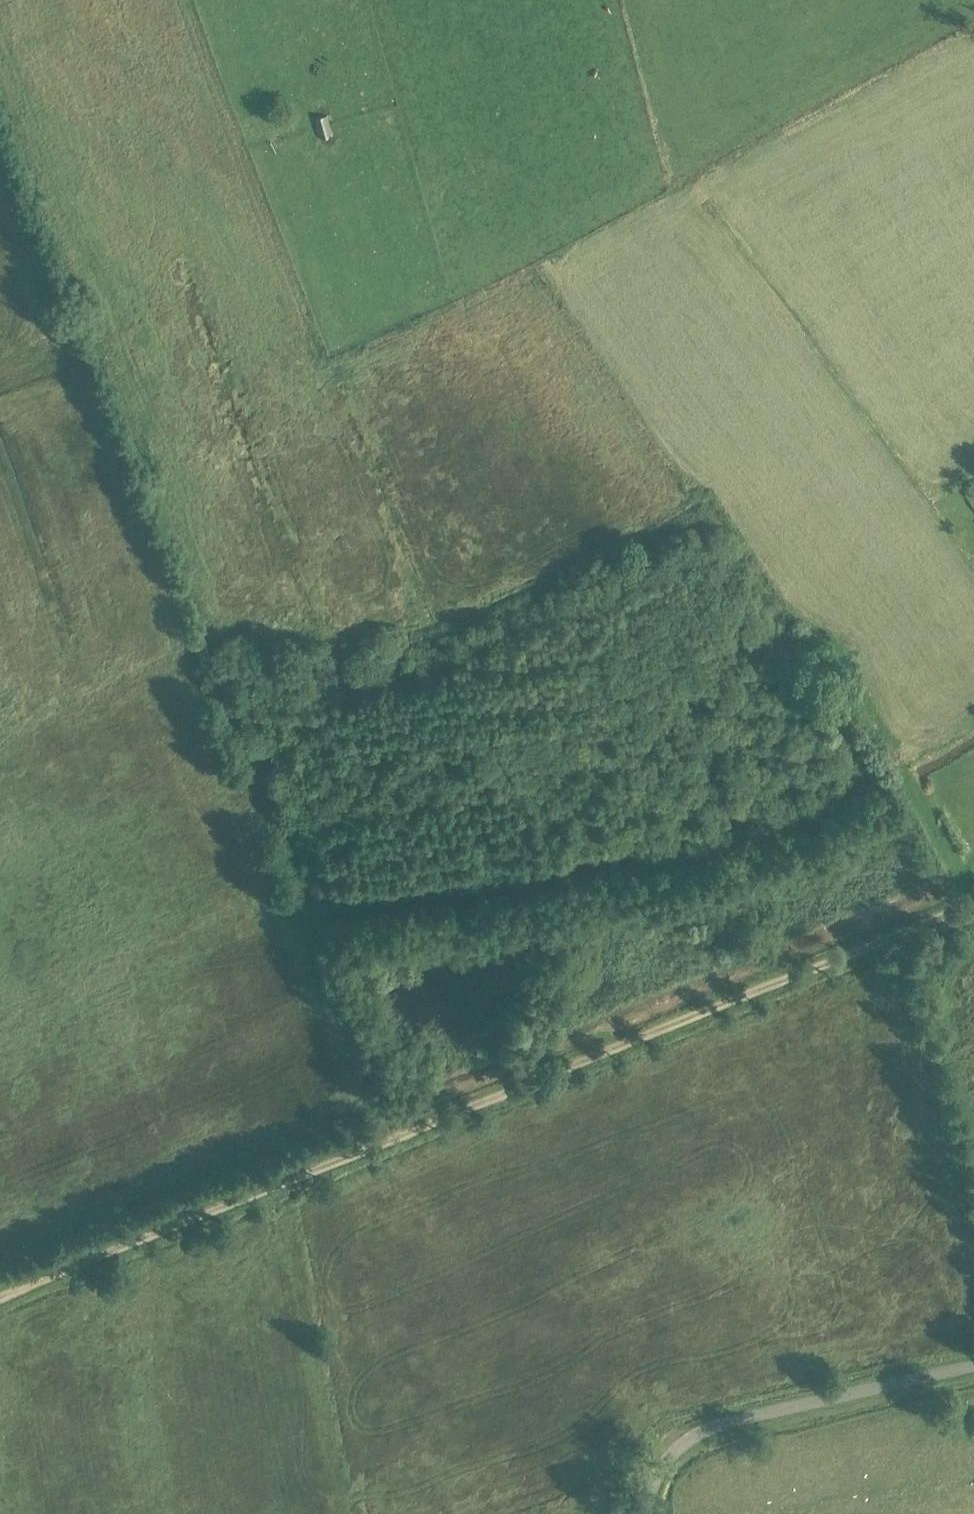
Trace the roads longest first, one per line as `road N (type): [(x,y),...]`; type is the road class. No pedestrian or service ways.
road 1 (track): [(0,1296),(973,905)]
road 2 (unclassified): [(650,1513),(662,1467),(714,1436),(973,1371)]

